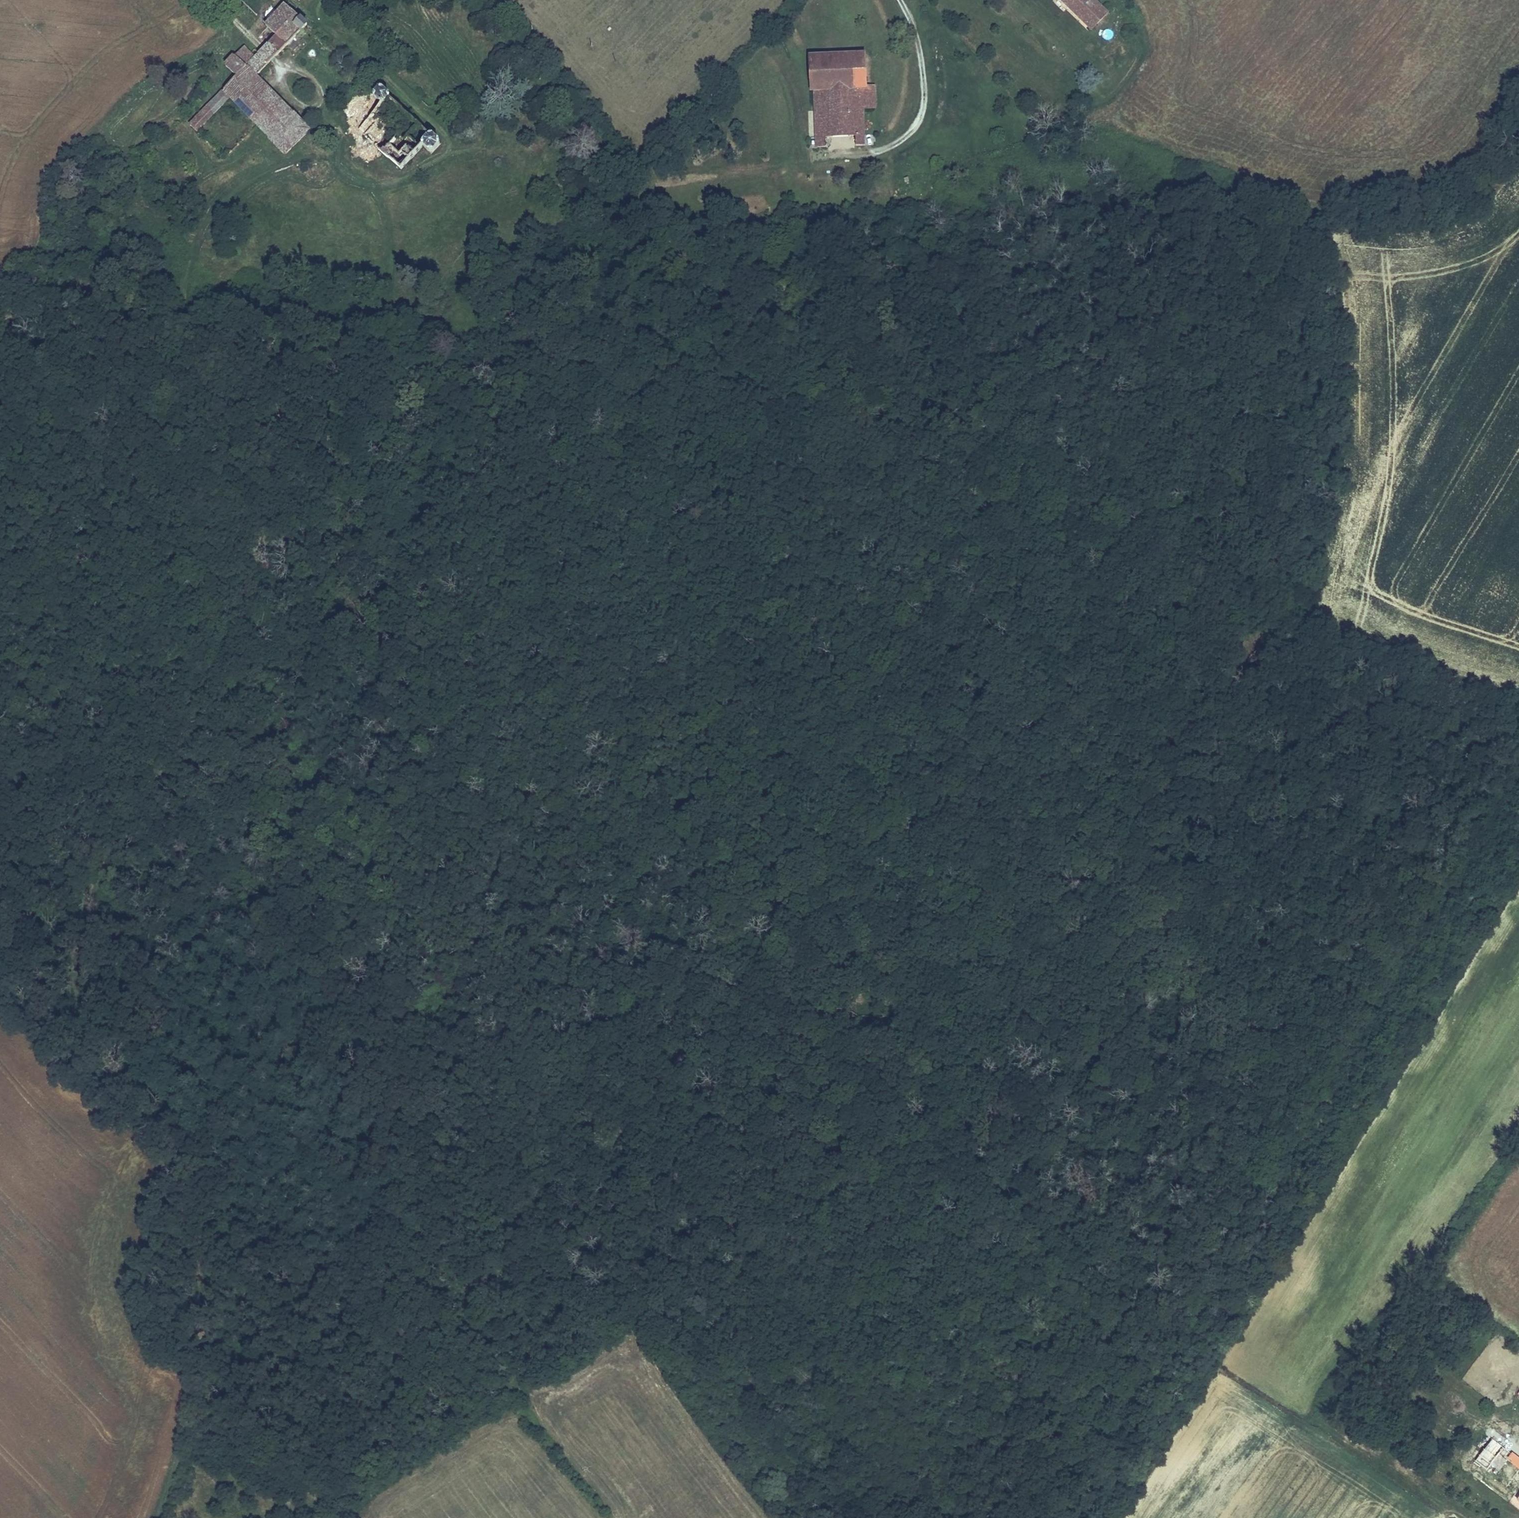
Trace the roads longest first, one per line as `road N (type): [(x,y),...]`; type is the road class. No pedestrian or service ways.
road 1 (track): [(218,0),(285,72),(291,99),(313,104),(310,76)]

